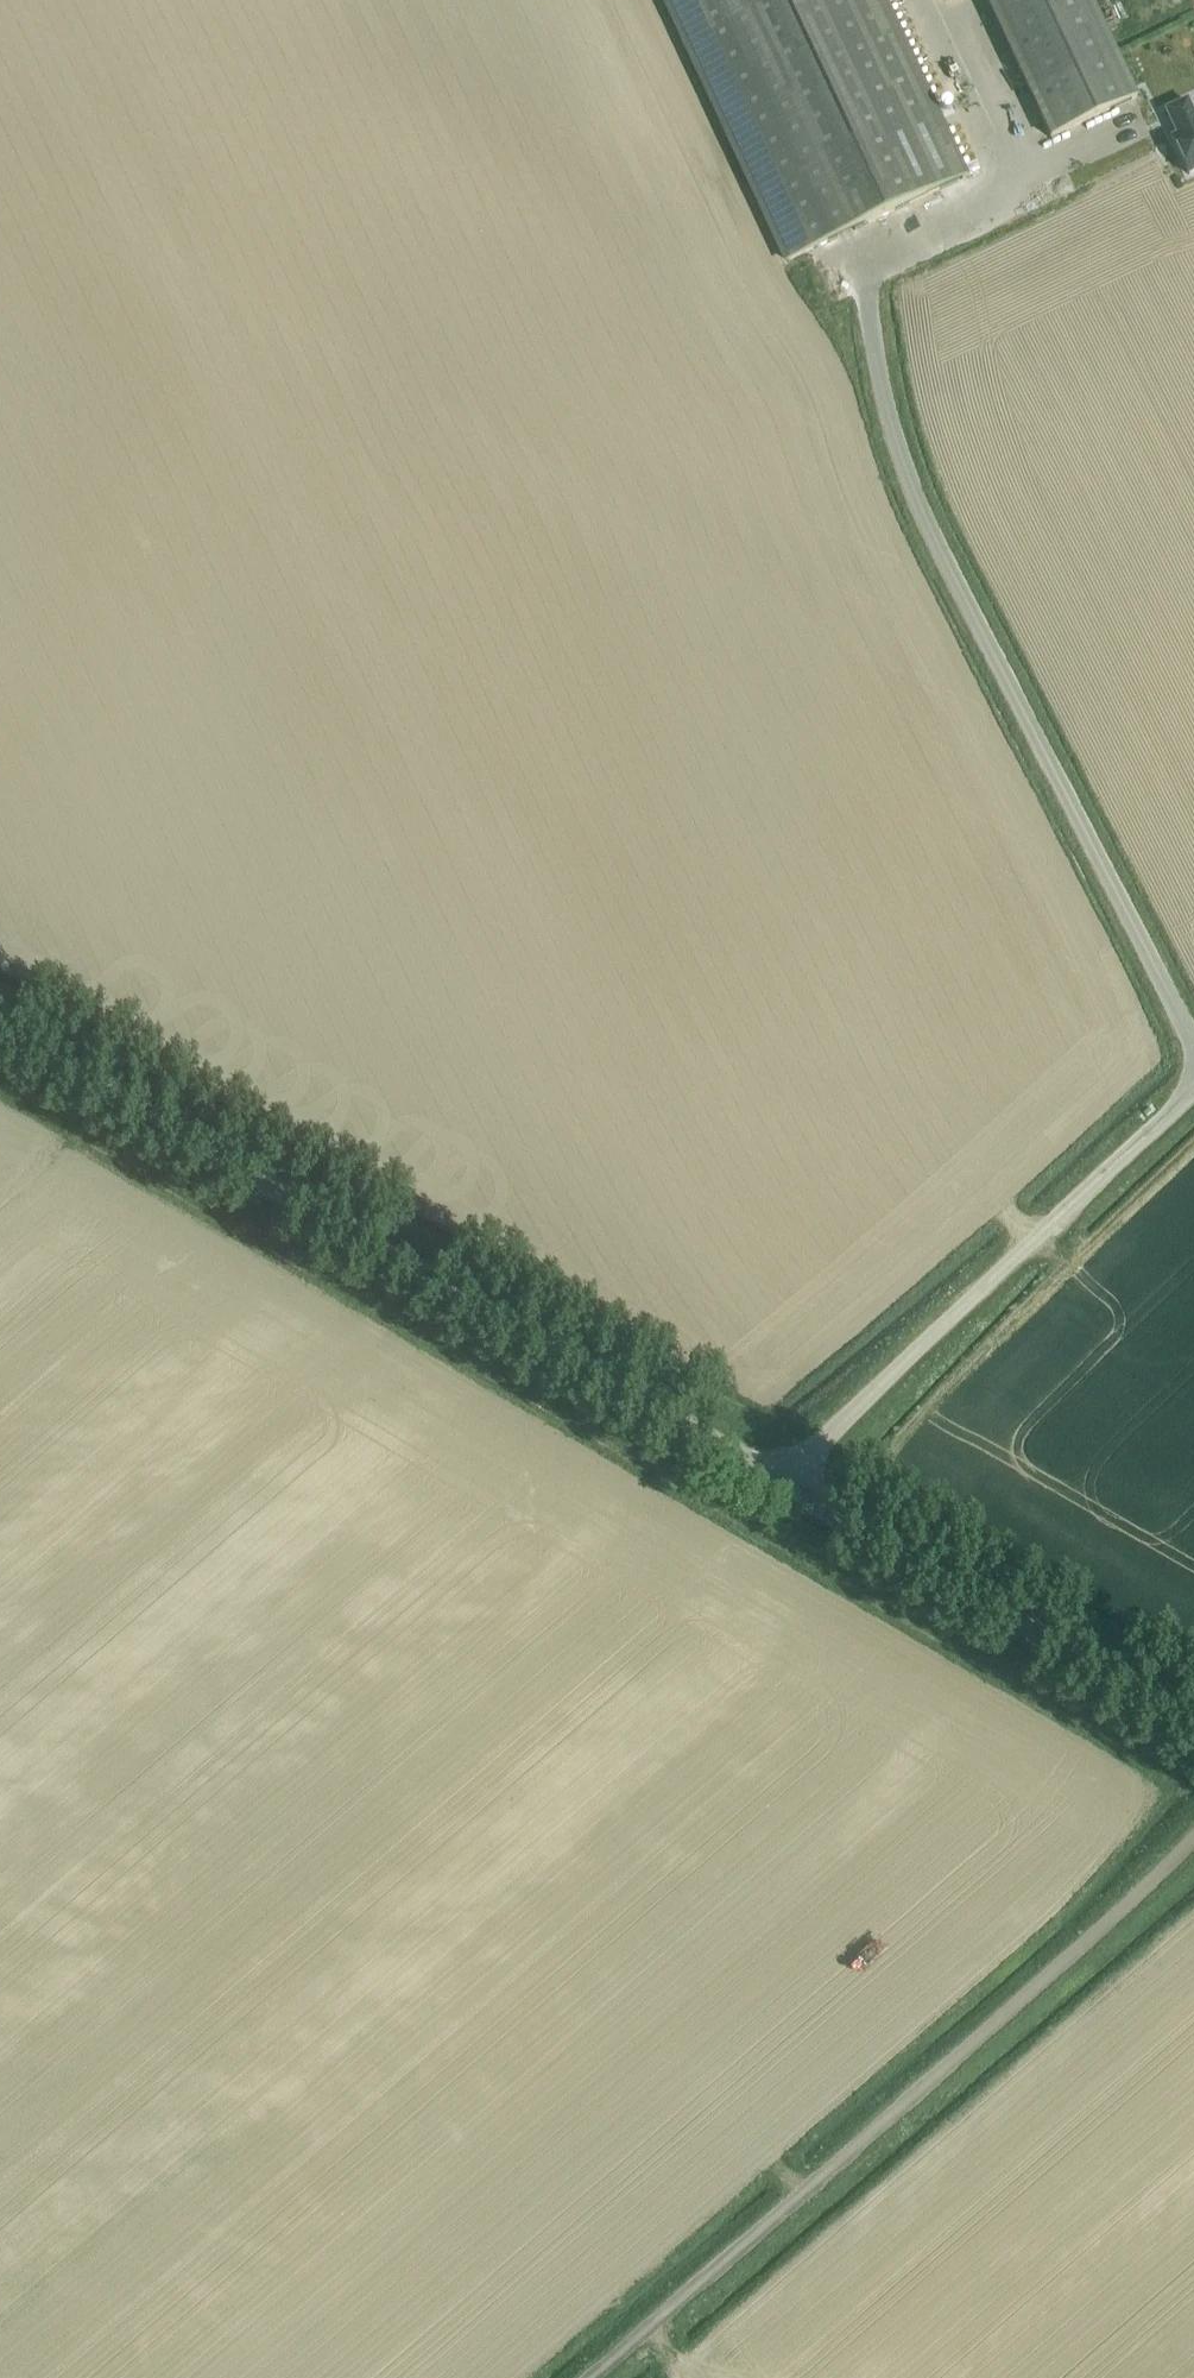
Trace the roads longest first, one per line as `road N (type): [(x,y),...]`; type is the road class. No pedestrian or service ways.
road 1 (tertiary): [(778,1485),(0,1029)]
road 2 (track): [(1193,1838),(1070,1961),(593,2377)]
road 3 (unclassified): [(778,1485),(1193,1077)]
road 4 (tertiary): [(1193,1727),(778,1485)]

